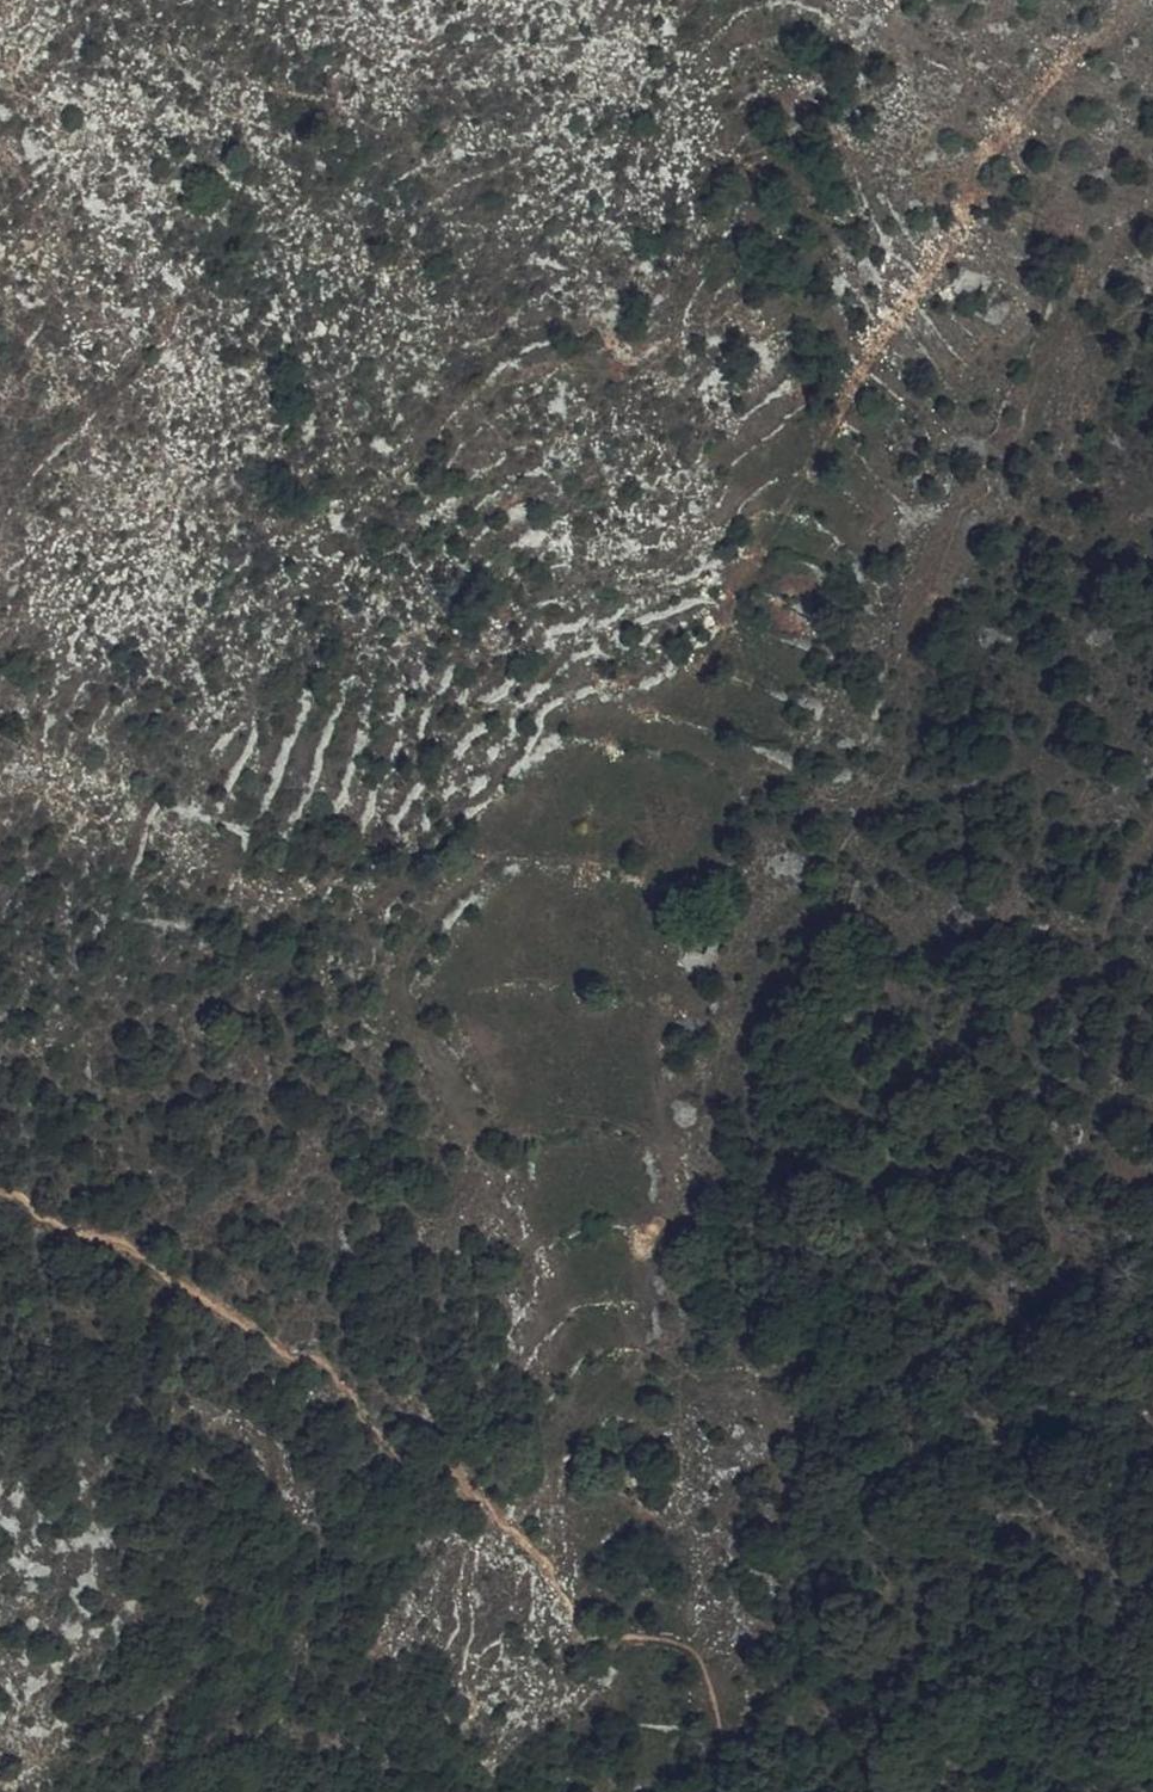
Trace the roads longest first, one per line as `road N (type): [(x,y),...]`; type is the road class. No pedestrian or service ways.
road 1 (track): [(1133,0),(994,151),(787,499)]

